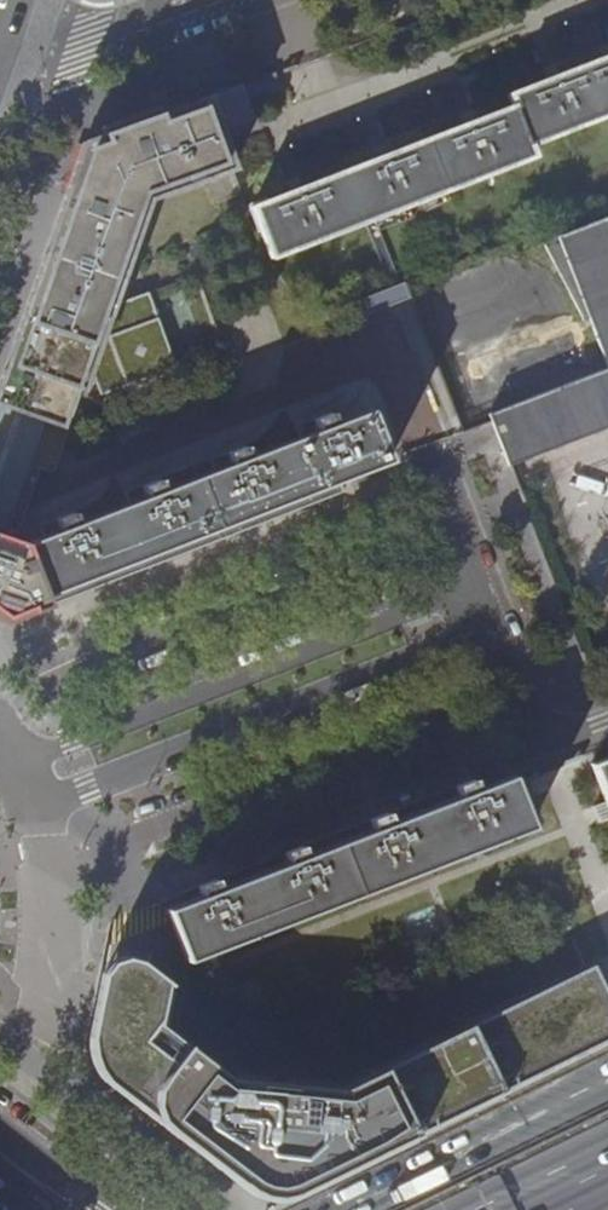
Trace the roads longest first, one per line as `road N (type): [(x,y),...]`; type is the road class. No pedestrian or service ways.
road 1 (residential): [(474,582),(23,760)]
road 2 (residential): [(41,803),(490,626)]
road 3 (trunk): [(607,1074),(329,1209)]
road 4 (residential): [(205,0),(86,41),(0,60)]
road 5 (residential): [(490,626),(533,725),(568,735),(607,721)]
road 6 (residential): [(432,467),(474,582)]

